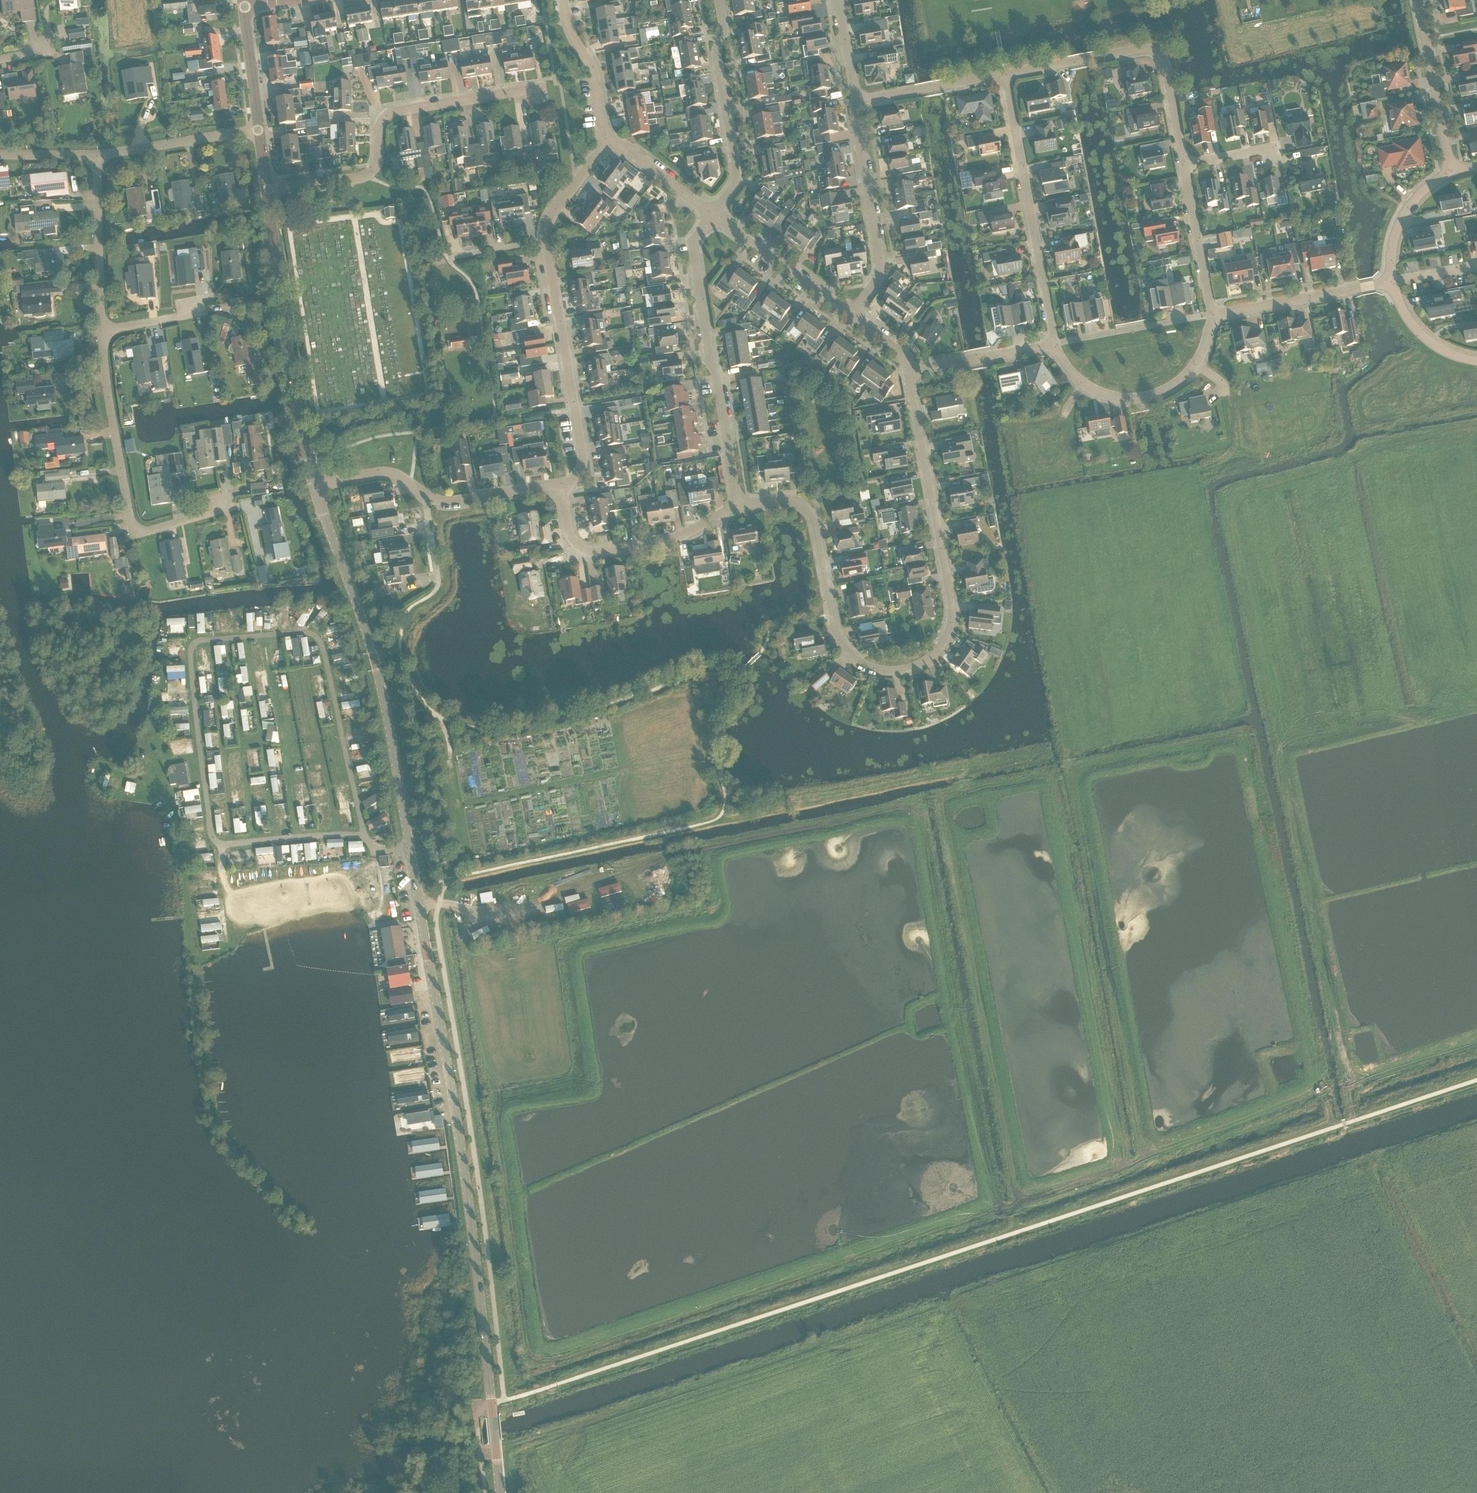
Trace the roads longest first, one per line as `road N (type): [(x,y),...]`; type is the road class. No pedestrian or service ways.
road 1 (tertiary): [(500,1492),(467,1194),(396,751),(375,657),(314,485)]
road 2 (residential): [(738,508),(806,508),(840,644),(853,662),(904,677),(926,668),(951,626),(951,598),(911,373)]
road 3 (residential): [(268,189),(371,174),(392,114),(542,88)]
road 4 (residential): [(738,508),(694,245),(713,215)]
road 5 (tertiary): [(314,485),(268,189)]
road 6 (residential): [(230,507),(138,532),(103,334)]
road 7 (residential): [(1055,345),(1005,77)]
road 8 (residential): [(1005,77),(1158,55),(1186,166)]
road 9 (residential): [(563,486),(584,461),(544,240)]
road 10 (residential): [(738,508),(675,541),(593,552),(572,537),(563,486)]
road 11 (residential): [(713,215),(738,179),(718,57),(720,0)]
road 12 (residential): [(851,314),(881,264),(855,102)]
road 13 (track): [(420,907),(480,908),(602,883)]
road 14 (residential): [(1391,282),(1213,316)]
road 15 (residential): [(103,334),(98,158)]
road 16 (residential): [(1452,172),(1419,0)]
road 17 (residential): [(851,314),(713,215)]
road 18 (residential): [(261,129),(98,158)]
road 19 (residential): [(1213,316),(1055,345)]
road 20 (residential): [(1186,166),(1213,316)]
road 21 (residential): [(855,102),(1005,77)]
road 22 (residential): [(609,140),(598,78),(565,0)]
road 23 (residential): [(1055,345),(911,373)]
road 24 (residential): [(563,486),(444,502),(426,496)]
road 25 (residential): [(1391,282),(1399,223),(1452,172)]
road 26 (residential): [(713,215),(609,140)]
road 27 (residential): [(1198,366),(1146,399),(1083,385)]
road 28 (tertiary): [(261,129),(244,6)]
road 29 (residential): [(1476,361),(1429,342),(1391,282)]
road 30 (residential): [(544,240),(553,213),(609,140)]
road 31 (residential): [(1214,464),(1236,438),(1226,389),(1198,366)]

